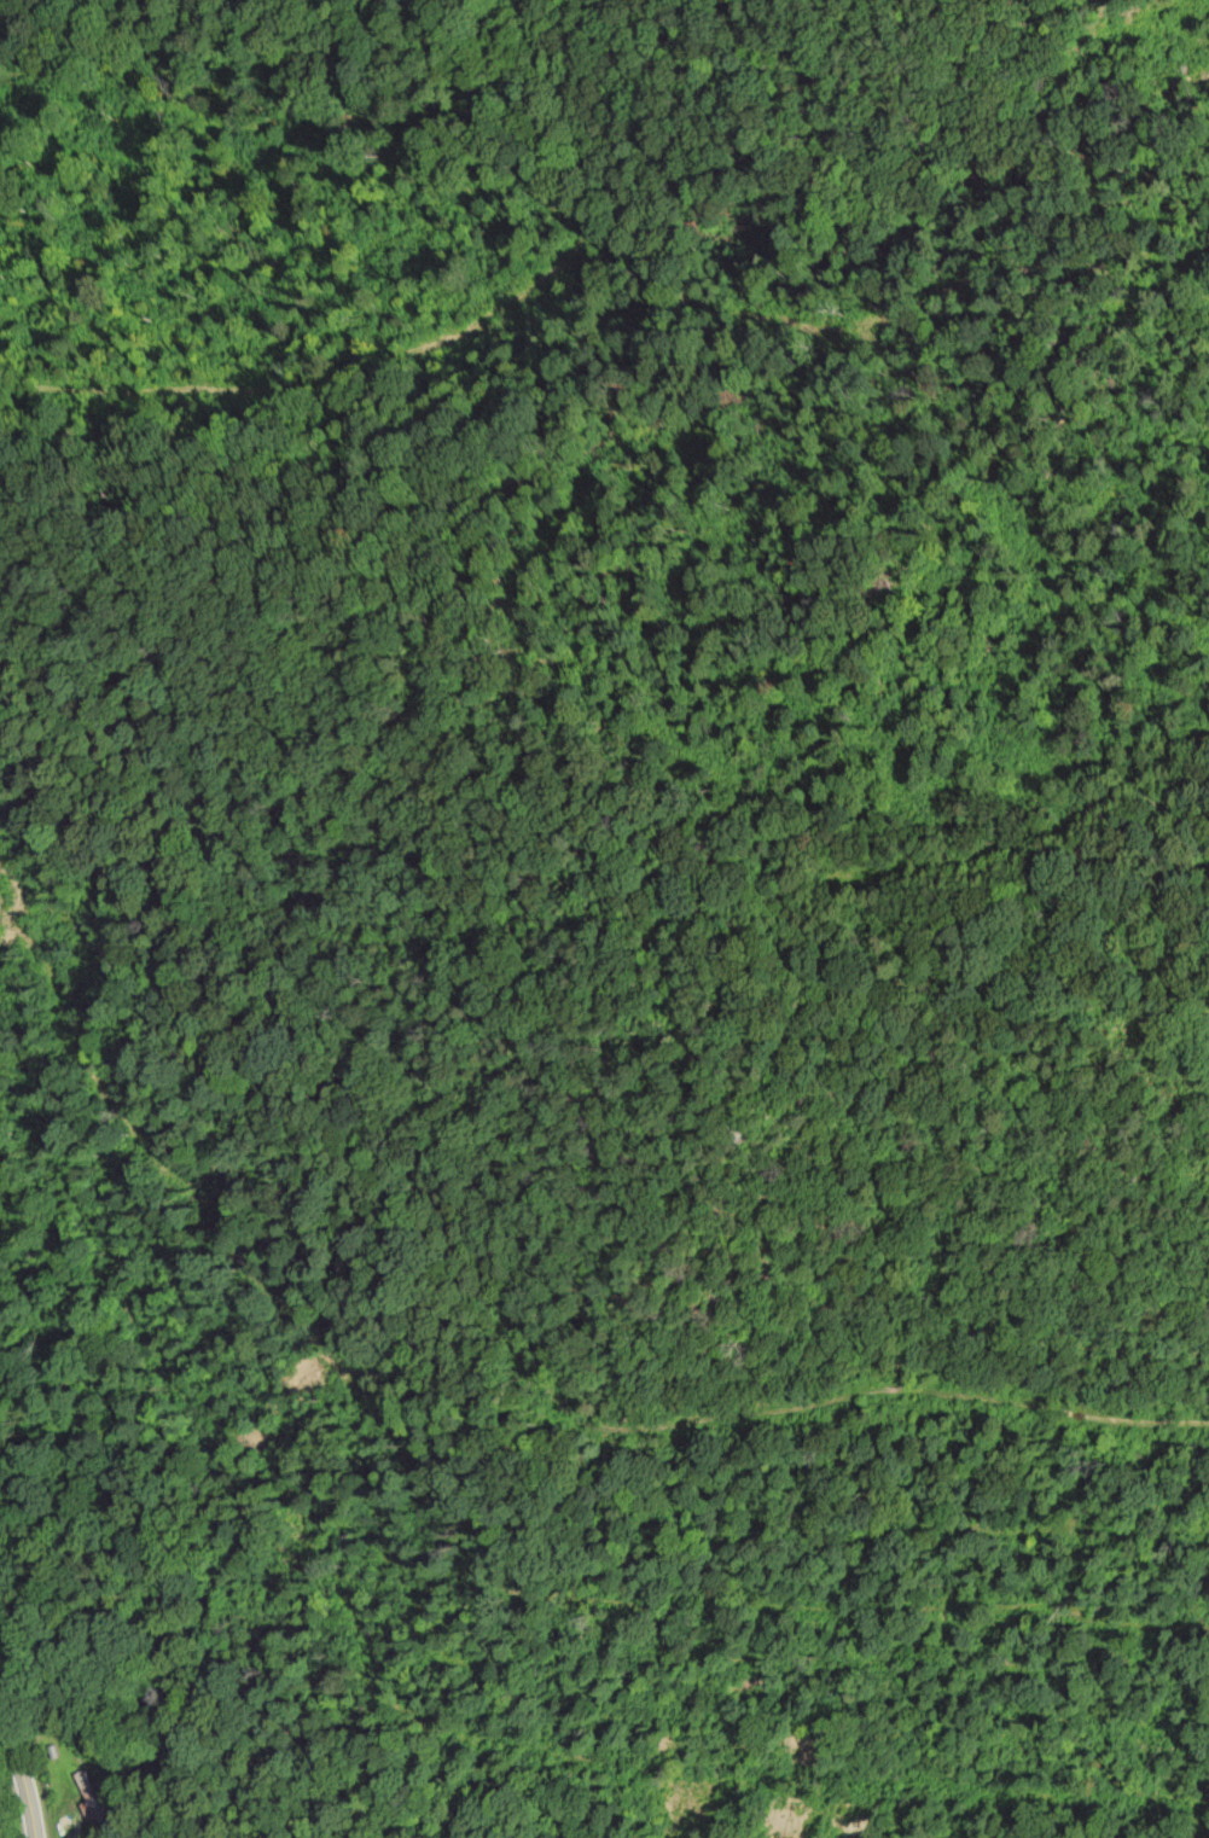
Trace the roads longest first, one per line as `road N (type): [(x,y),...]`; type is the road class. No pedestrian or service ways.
road 1 (tertiary): [(0,1717),(25,1837)]

